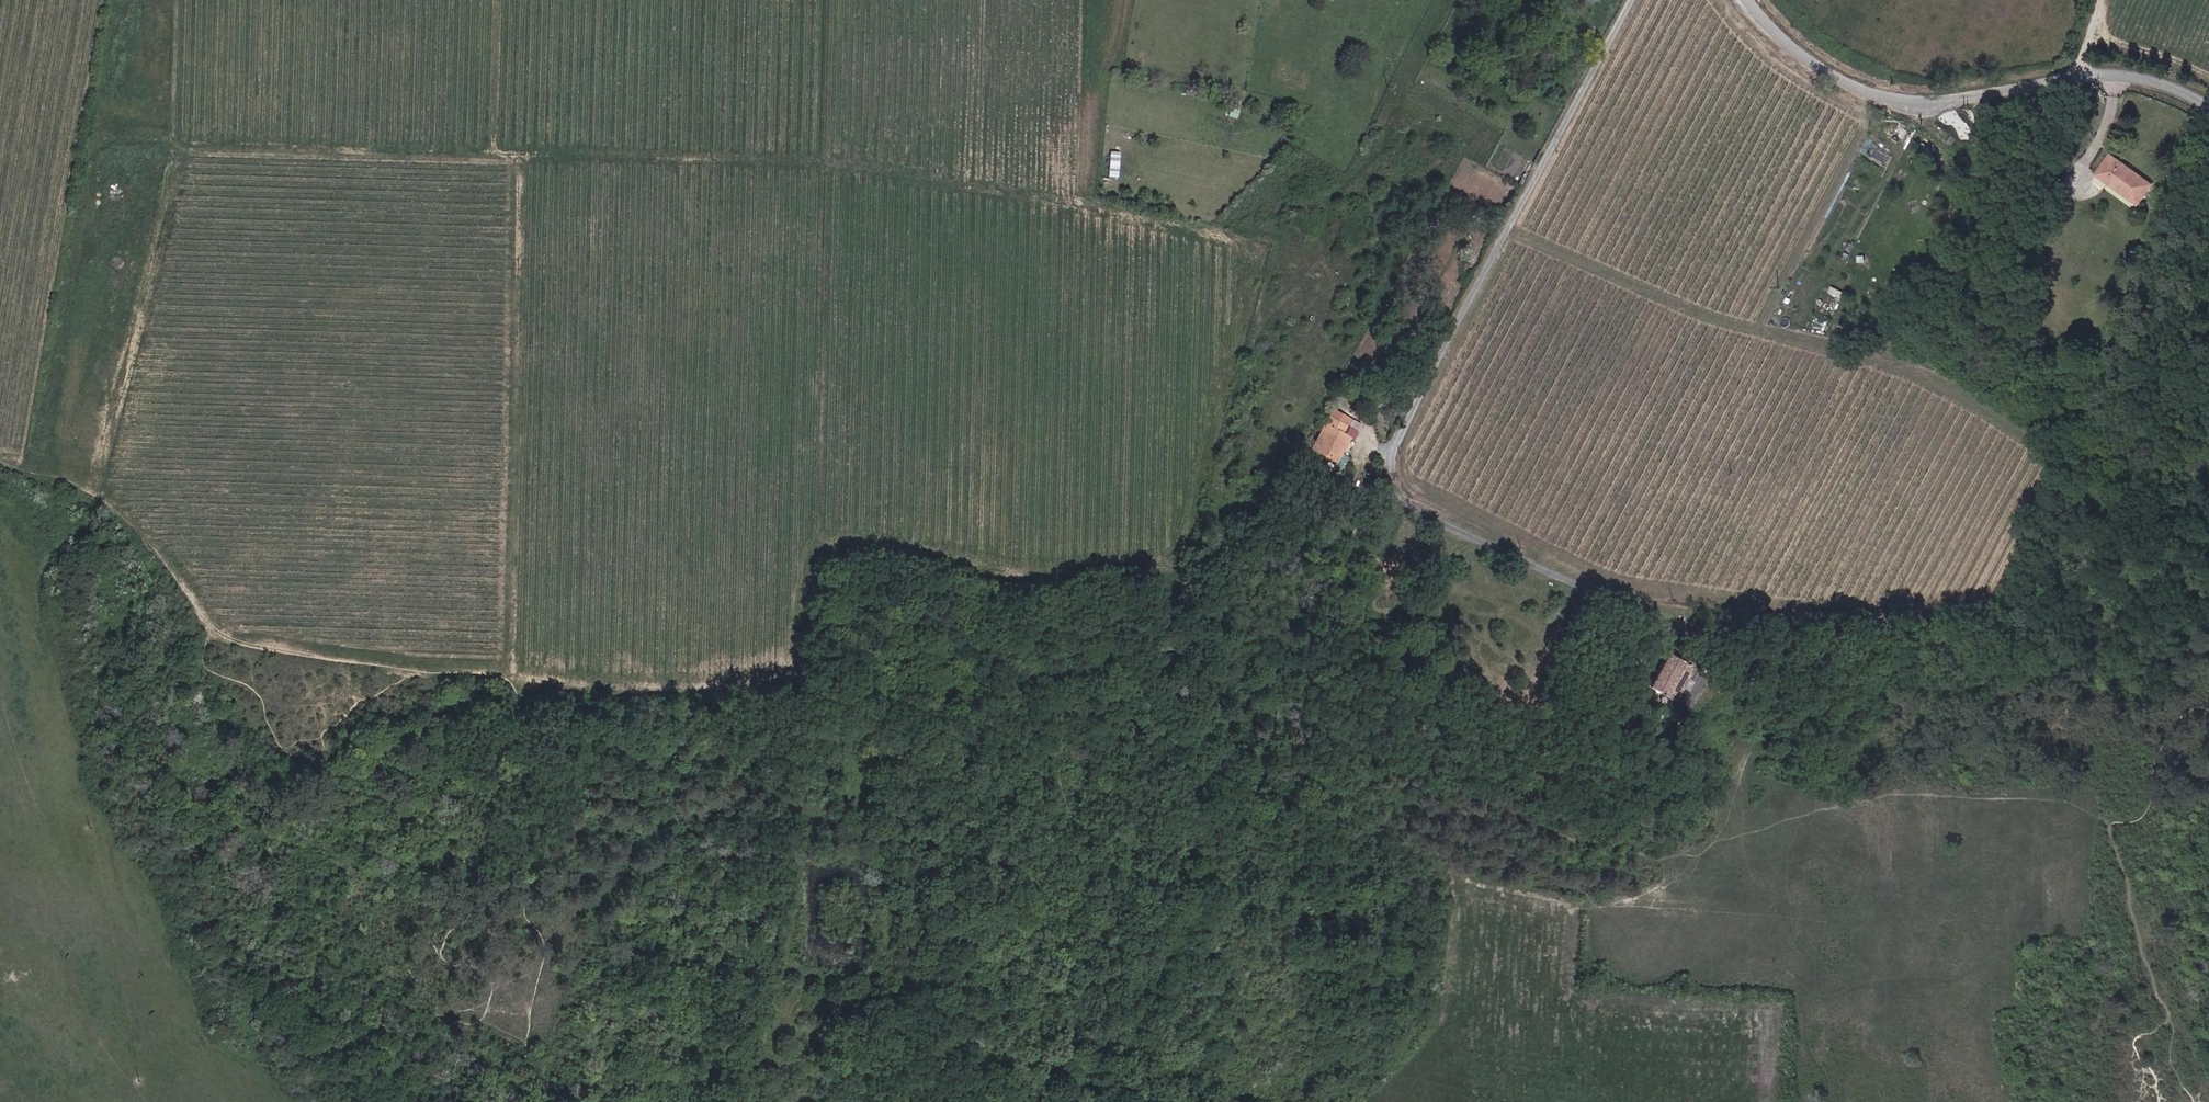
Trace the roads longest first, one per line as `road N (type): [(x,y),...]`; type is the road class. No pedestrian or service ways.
road 1 (track): [(835,0),(818,522),(804,580),(795,684)]
road 2 (track): [(1257,0),(1248,41),(1169,75),(1166,93)]

